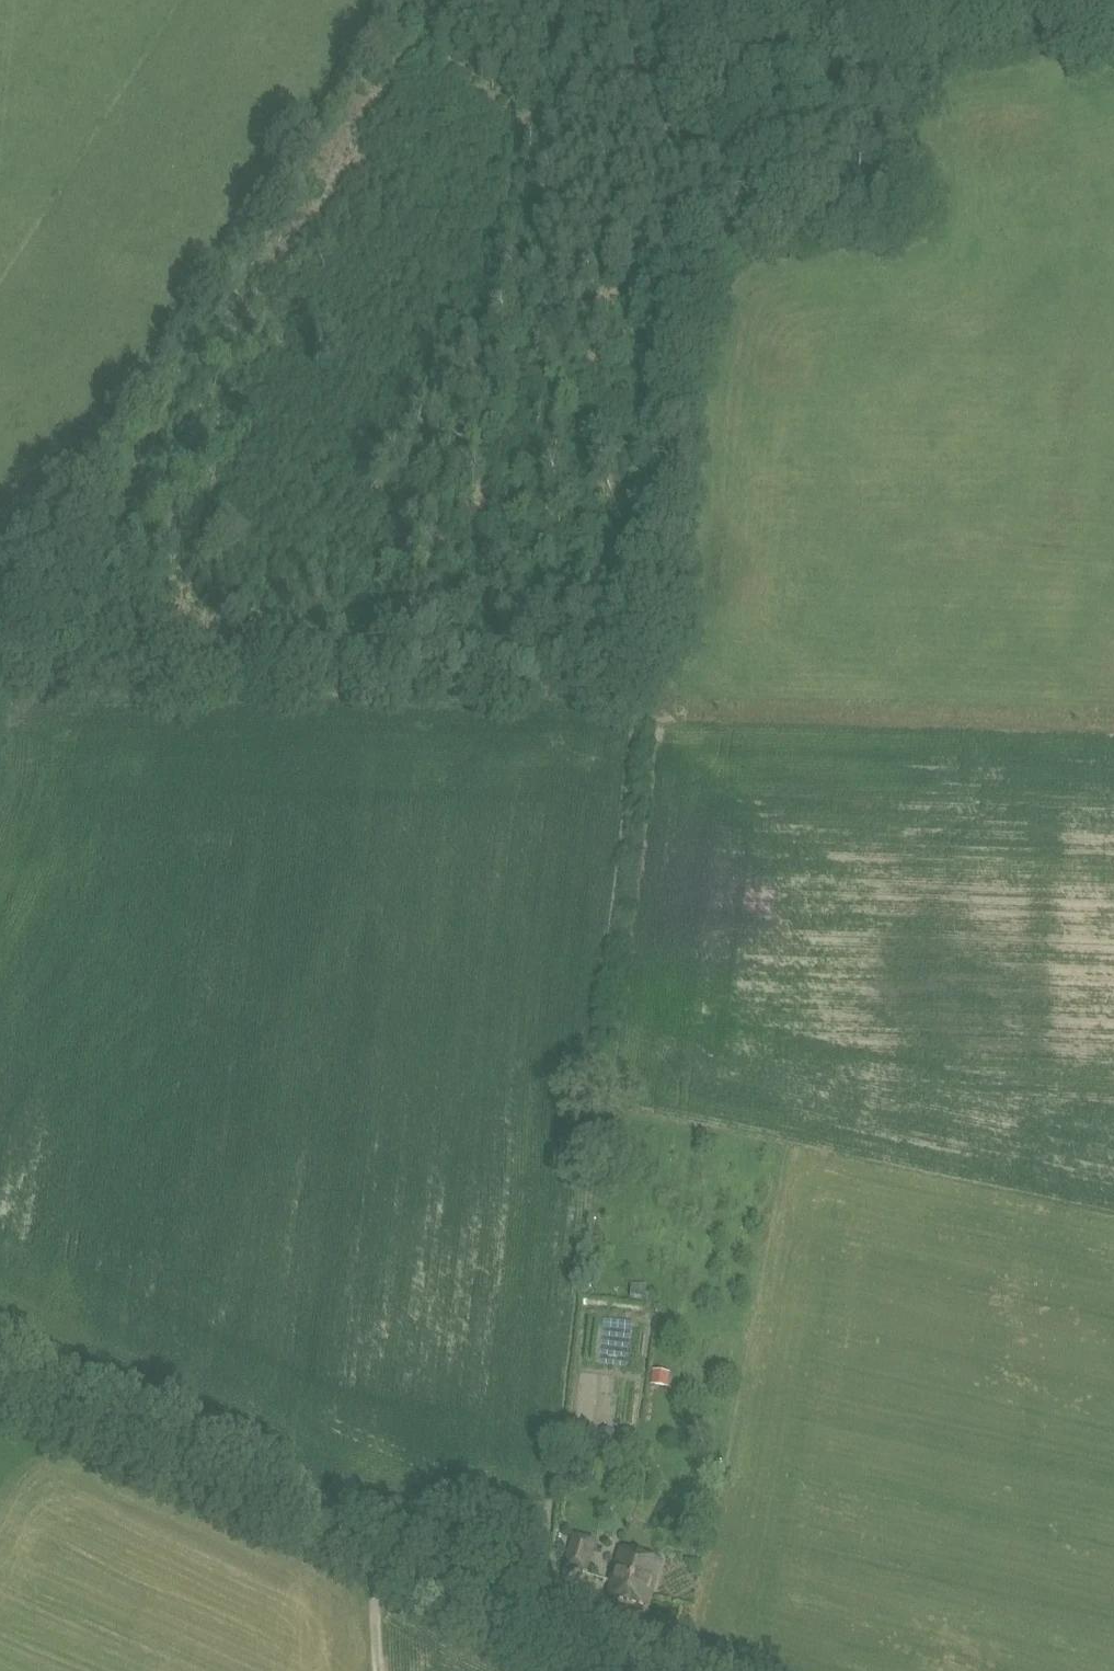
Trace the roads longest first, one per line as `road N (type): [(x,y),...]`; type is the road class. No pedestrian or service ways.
road 1 (unclassified): [(590,1670),(0,1389)]

